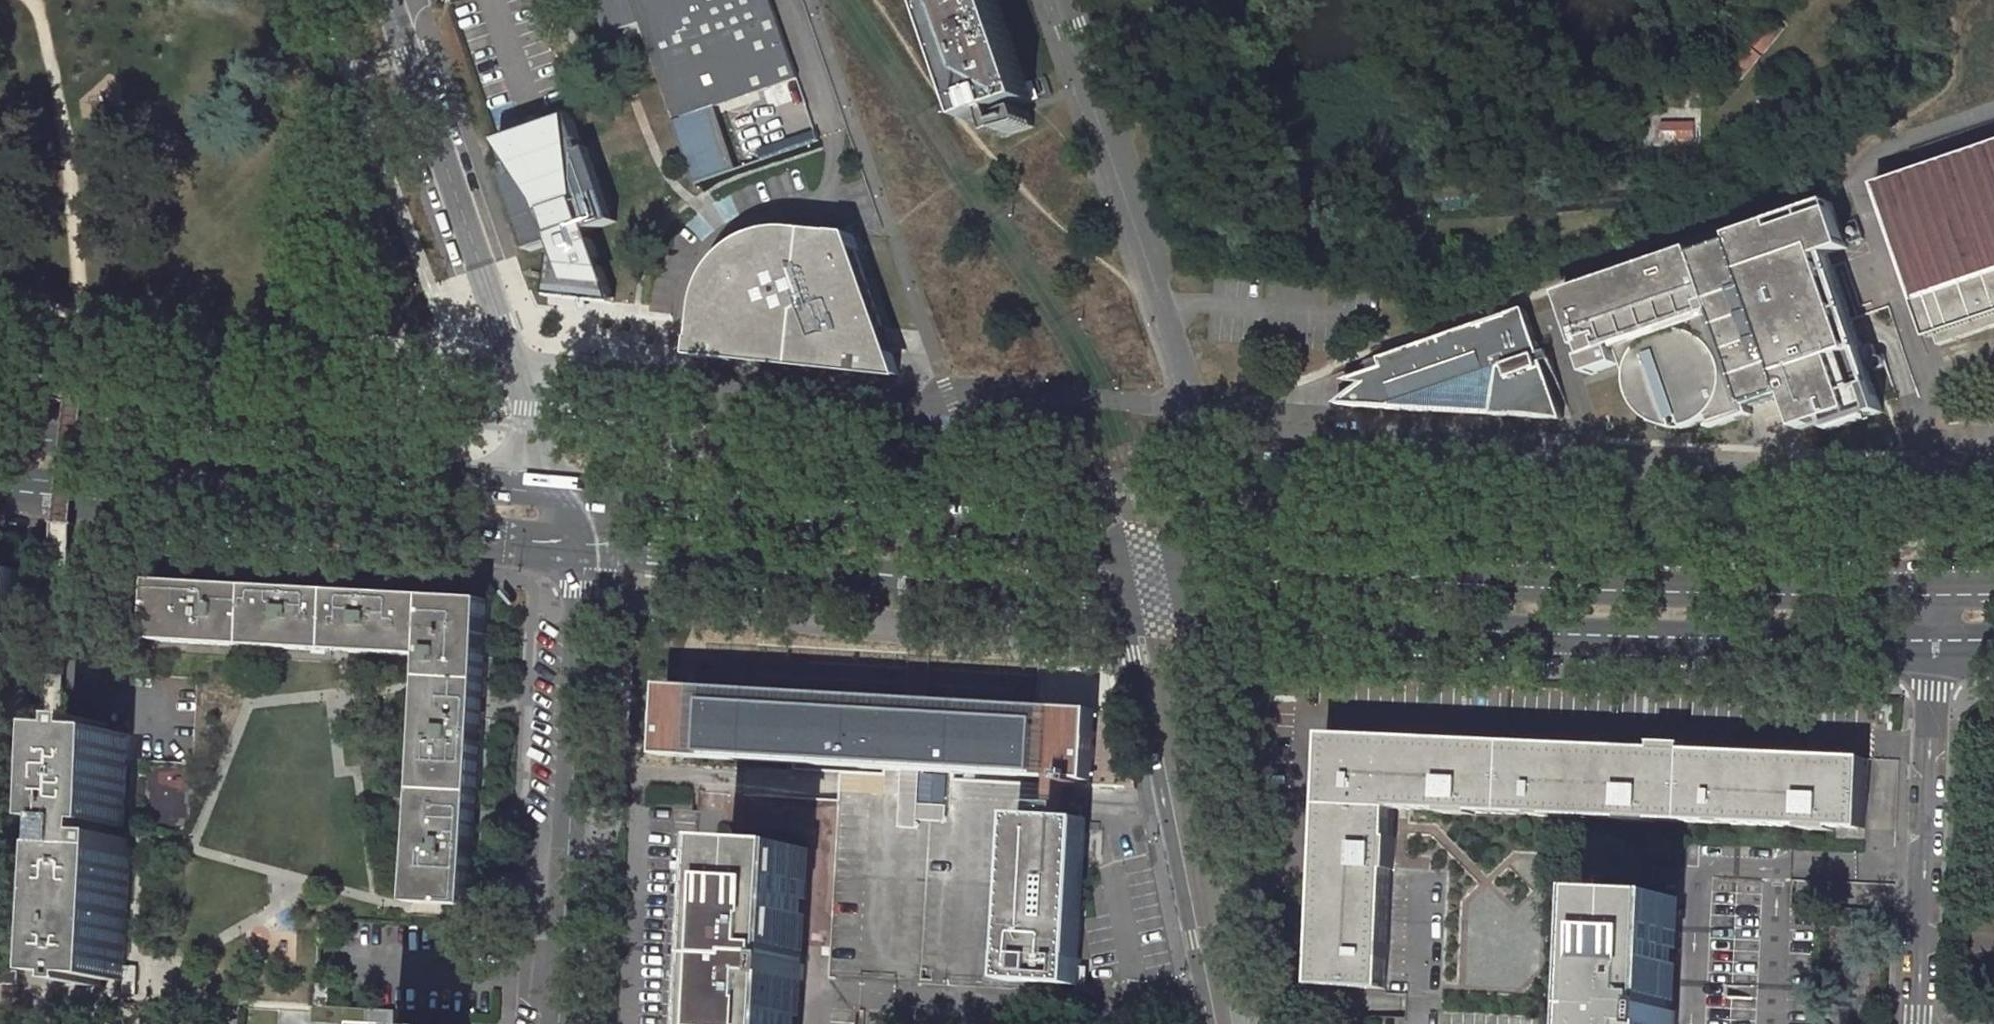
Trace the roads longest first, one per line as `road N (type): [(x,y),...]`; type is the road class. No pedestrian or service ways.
road 1 (residential): [(1993,468),(1256,445),(1206,430),(1197,411)]
road 2 (tertiary): [(1934,589),(1552,585),(1183,556)]
road 3 (tertiary): [(1194,611),(1542,634),(1933,644)]
road 4 (residential): [(1197,411),(948,396),(921,405),(505,361)]
road 5 (tertiary): [(0,489),(582,550)]
road 6 (tertiary): [(559,491),(0,427)]
road 7 (tertiary): [(1118,551),(559,491)]
road 8 (tertiary): [(582,550),(1126,605)]
road 9 (unclassified): [(582,550),(560,1023)]
road 10 (residential): [(1197,411),(1061,0)]
road 11 (tertiary): [(1274,1023),(1194,611)]
road 12 (tertiary): [(1126,605),(1206,1015)]
road 13 (residential): [(1933,644),(1917,1023)]
road 14 (unclassified): [(505,361),(390,0)]
road 15 (residential): [(877,1023),(878,996),(1206,1015)]
road 16 (unclassified): [(559,491),(523,428),(505,361)]

